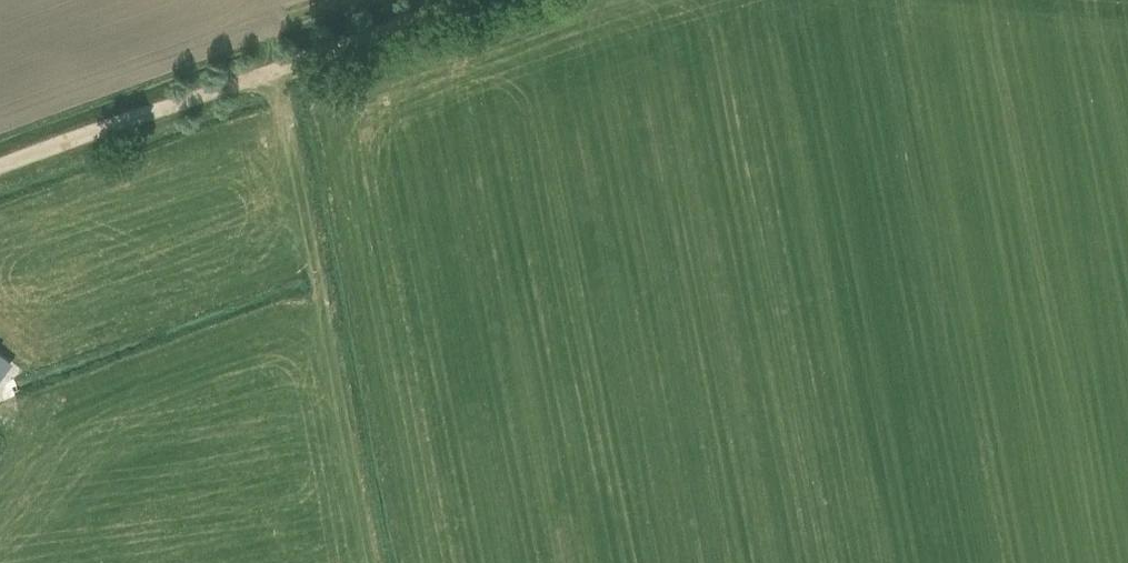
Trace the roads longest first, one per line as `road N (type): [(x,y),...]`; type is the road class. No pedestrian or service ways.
road 1 (track): [(0,169),(477,0)]

